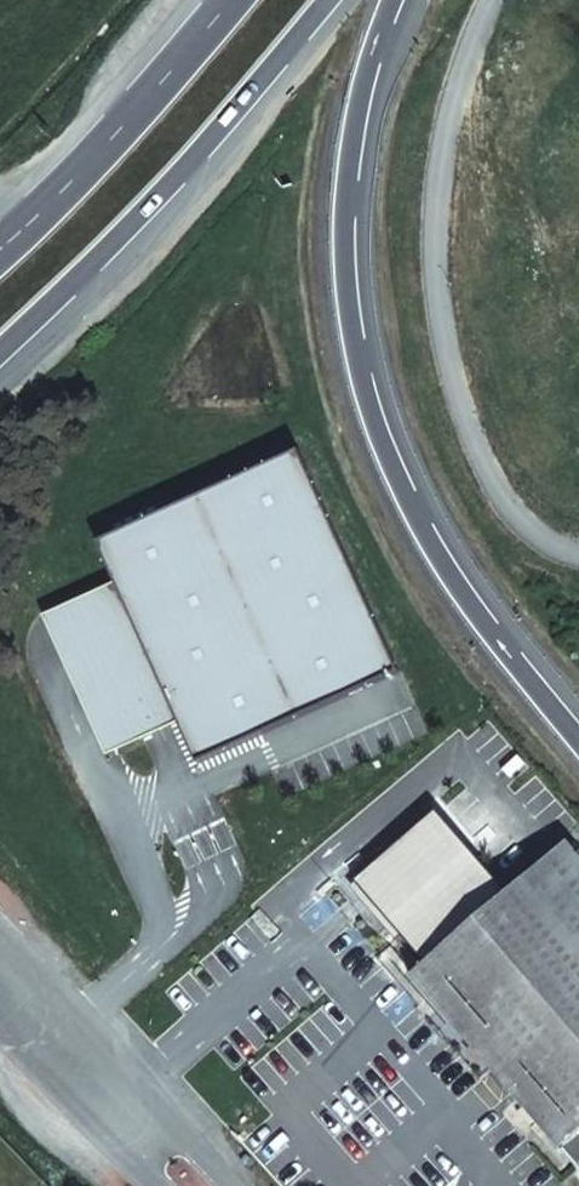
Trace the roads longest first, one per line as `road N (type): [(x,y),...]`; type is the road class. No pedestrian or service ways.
road 1 (motorway): [(578,727),(506,641),(428,523),(381,406),(355,285),(355,166),(371,65),(392,0)]
road 2 (secondary): [(0,361),(141,232),(333,0)]
road 3 (secondary): [(239,0),(87,180),(0,260)]
road 4 (unclassified): [(9,980),(196,1185)]

